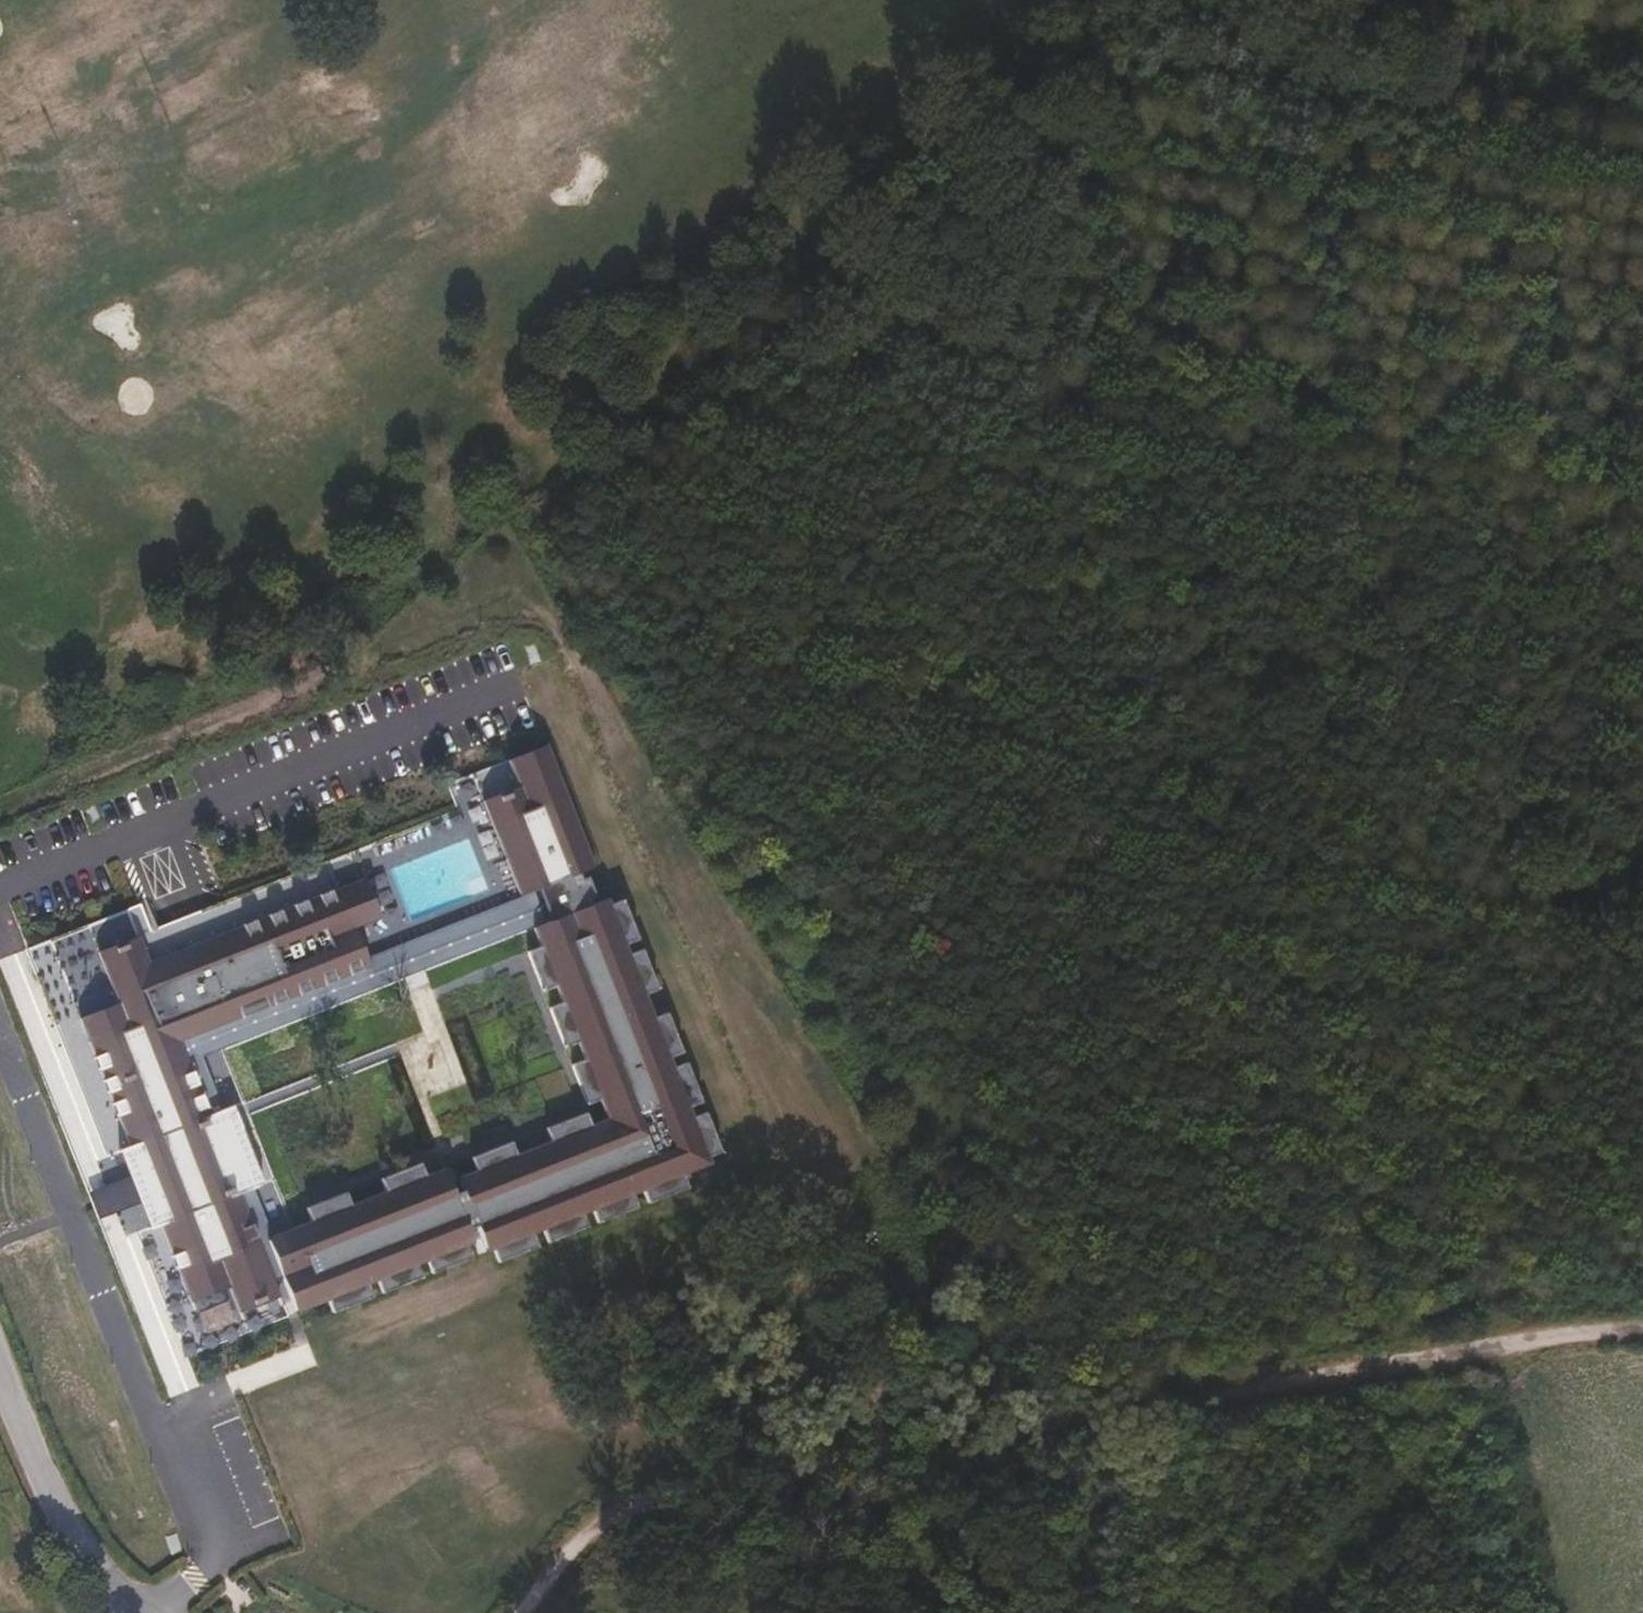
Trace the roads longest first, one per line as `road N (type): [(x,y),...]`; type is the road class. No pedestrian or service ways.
road 1 (track): [(525,1612),(597,1519),(766,1460),(1592,1320),(1642,1329)]
road 2 (unclassified): [(145,1612),(91,1564),(0,1390)]

